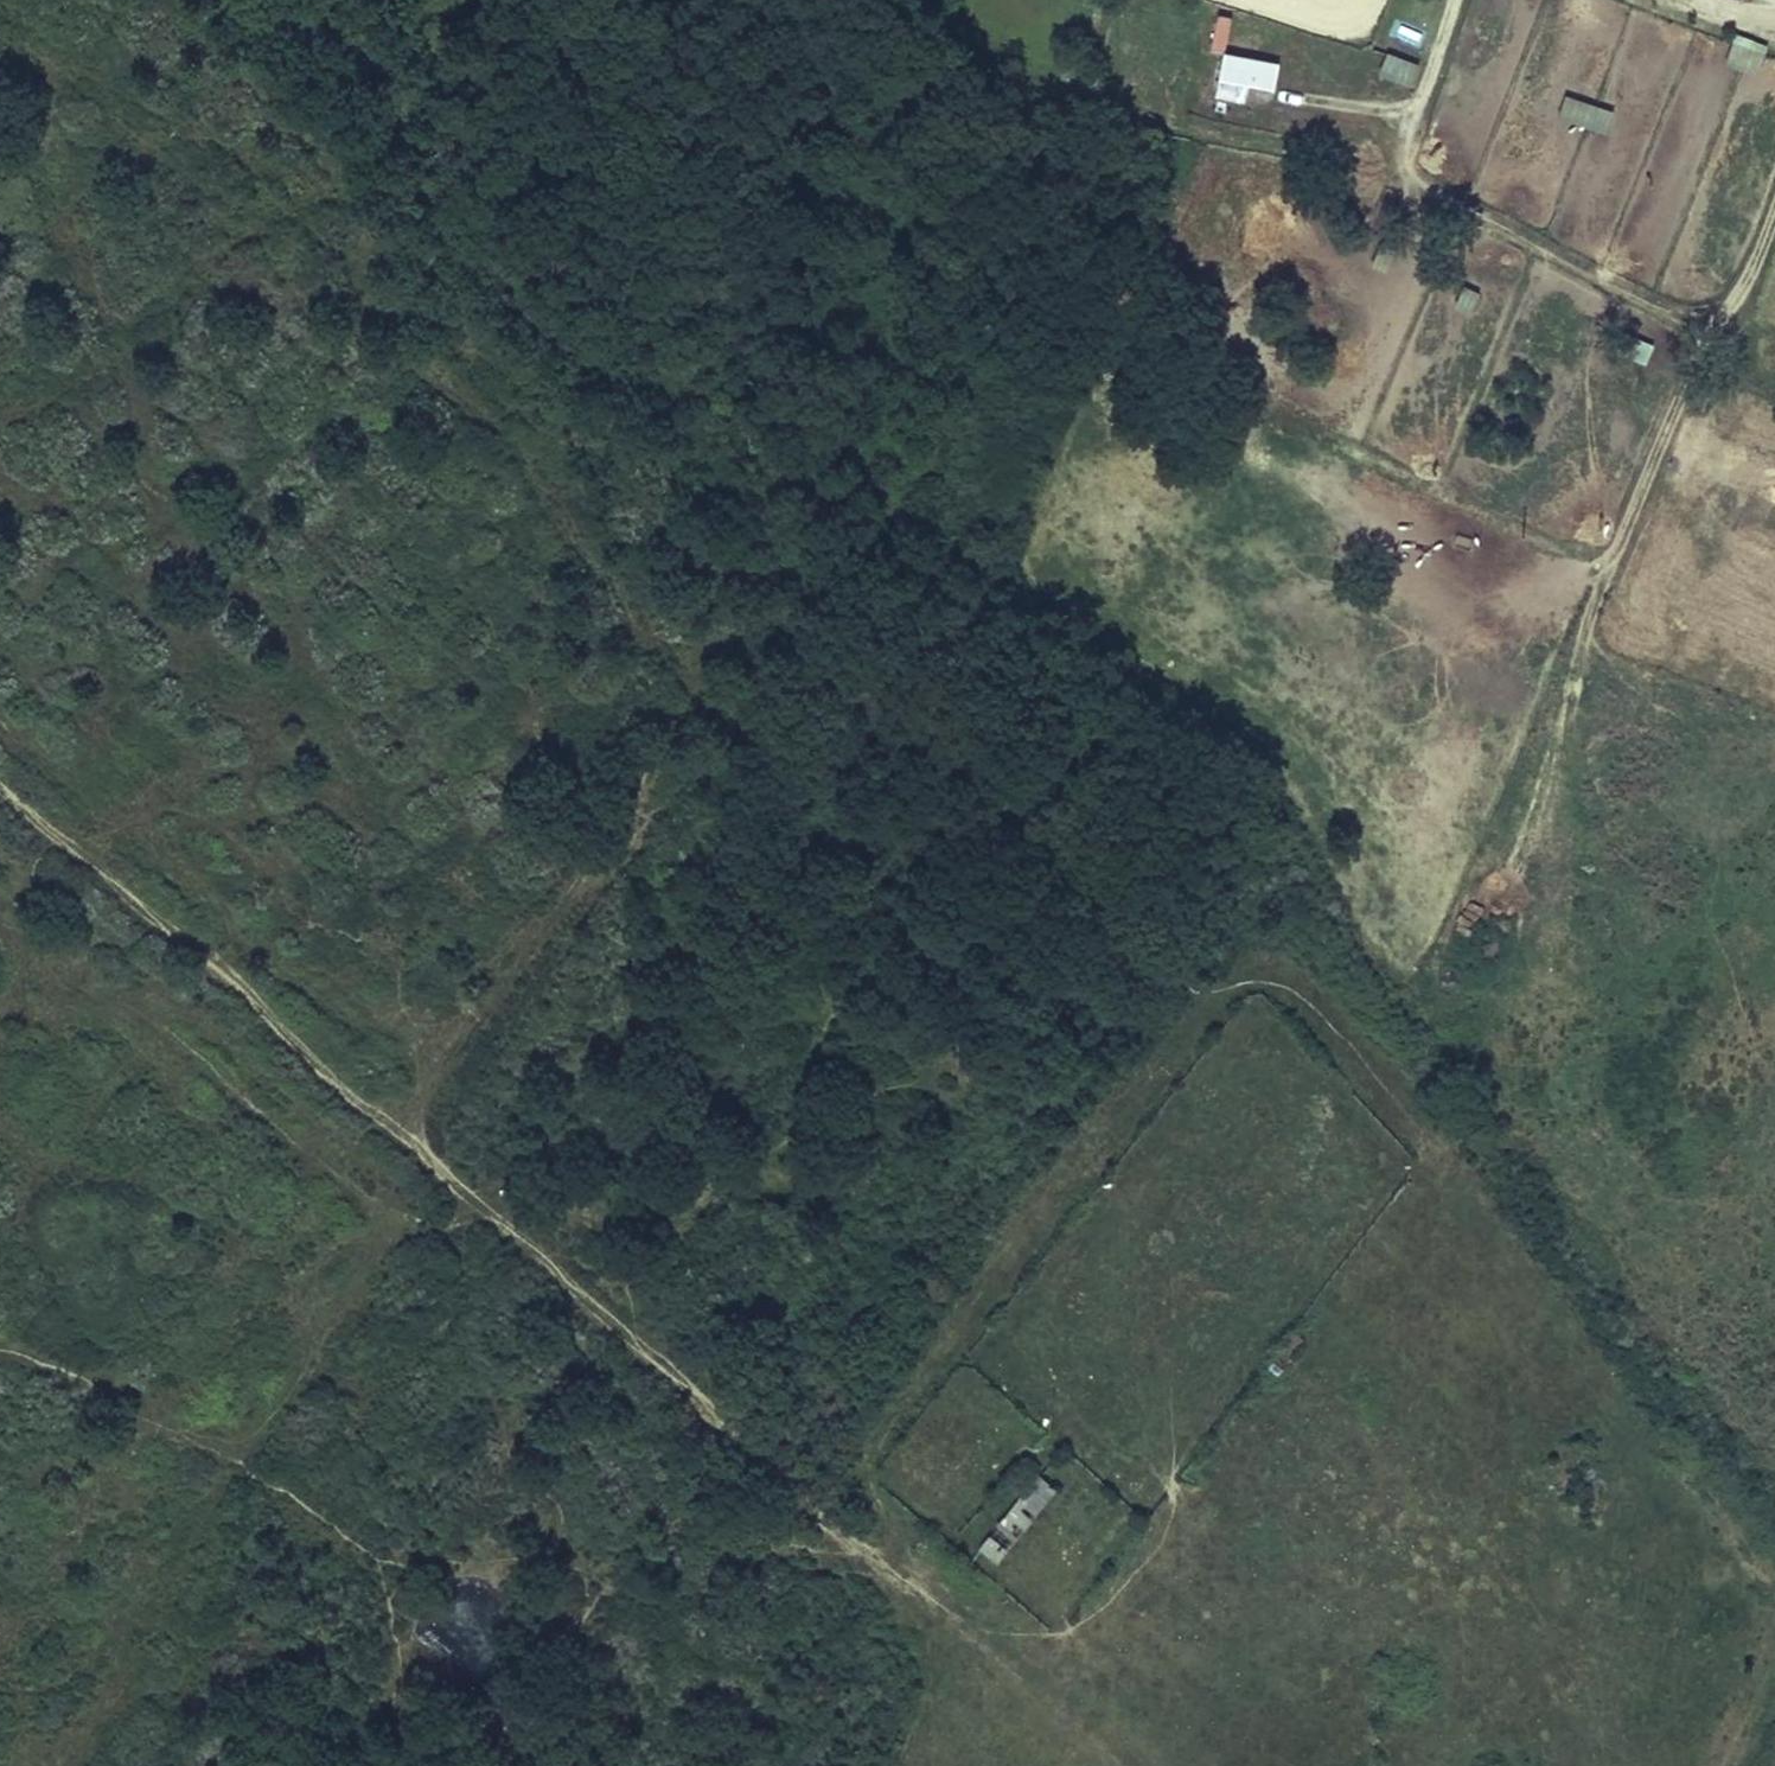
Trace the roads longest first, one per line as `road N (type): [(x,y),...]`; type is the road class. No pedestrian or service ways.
road 1 (track): [(0,792),(1114,1765)]

